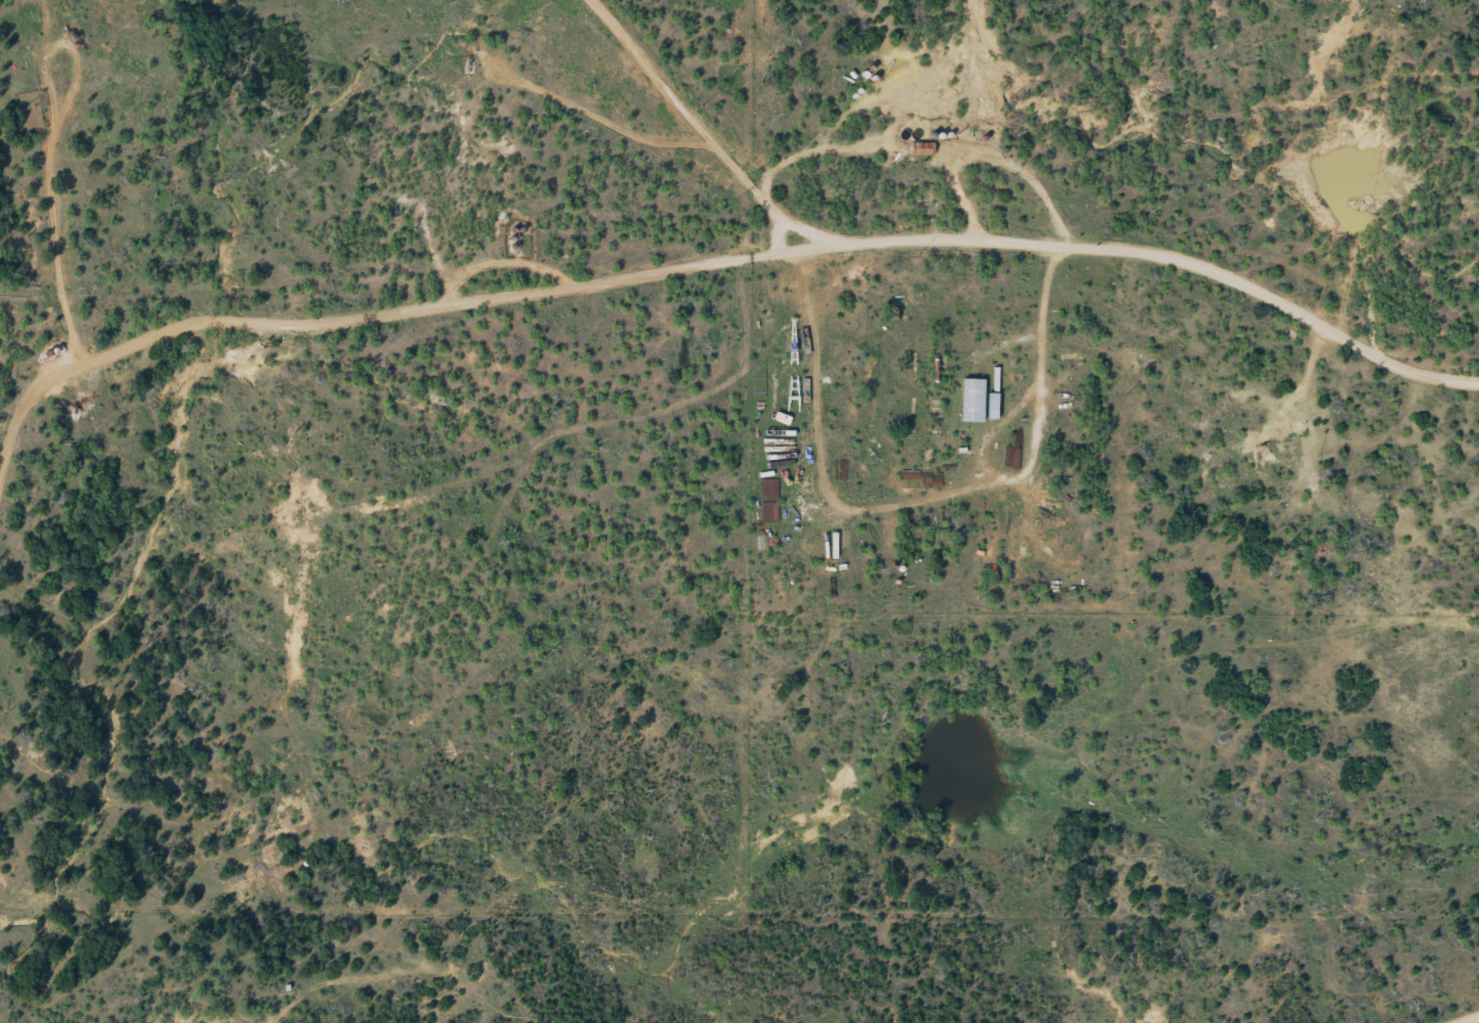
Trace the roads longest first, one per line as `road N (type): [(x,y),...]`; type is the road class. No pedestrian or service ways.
road 1 (residential): [(0,524),(35,404),(78,365),(203,317),(318,321),(831,249)]
road 2 (residential): [(831,249),(991,243),(1180,261),(1295,308),(1382,359),(1478,382)]
road 3 (residential): [(831,249),(833,661),(807,713)]
road 4 (residential): [(831,249),(744,195),(579,0)]

